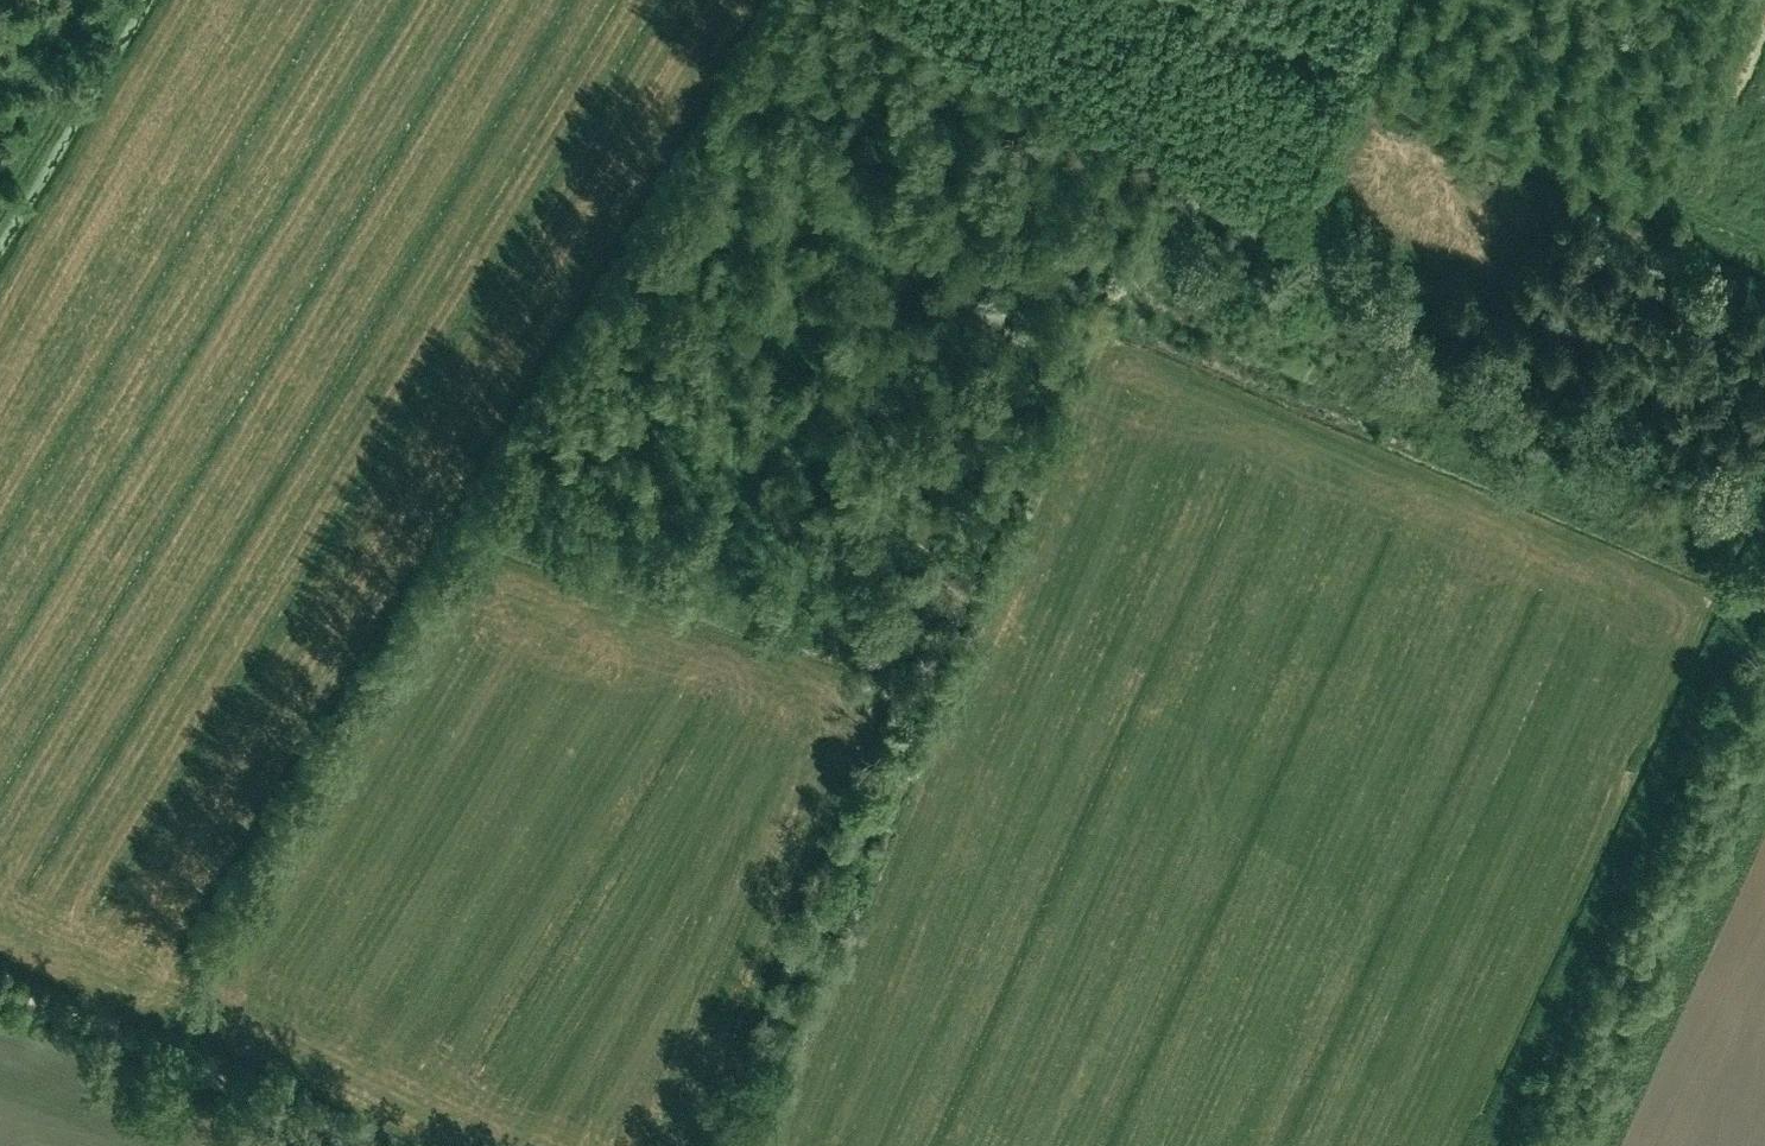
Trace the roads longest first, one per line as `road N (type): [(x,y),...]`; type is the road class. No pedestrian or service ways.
road 1 (track): [(737,1145),(879,861),(1090,385),(1217,0)]
road 2 (track): [(1399,66),(1764,256)]
road 3 (track): [(347,1145),(0,992)]

